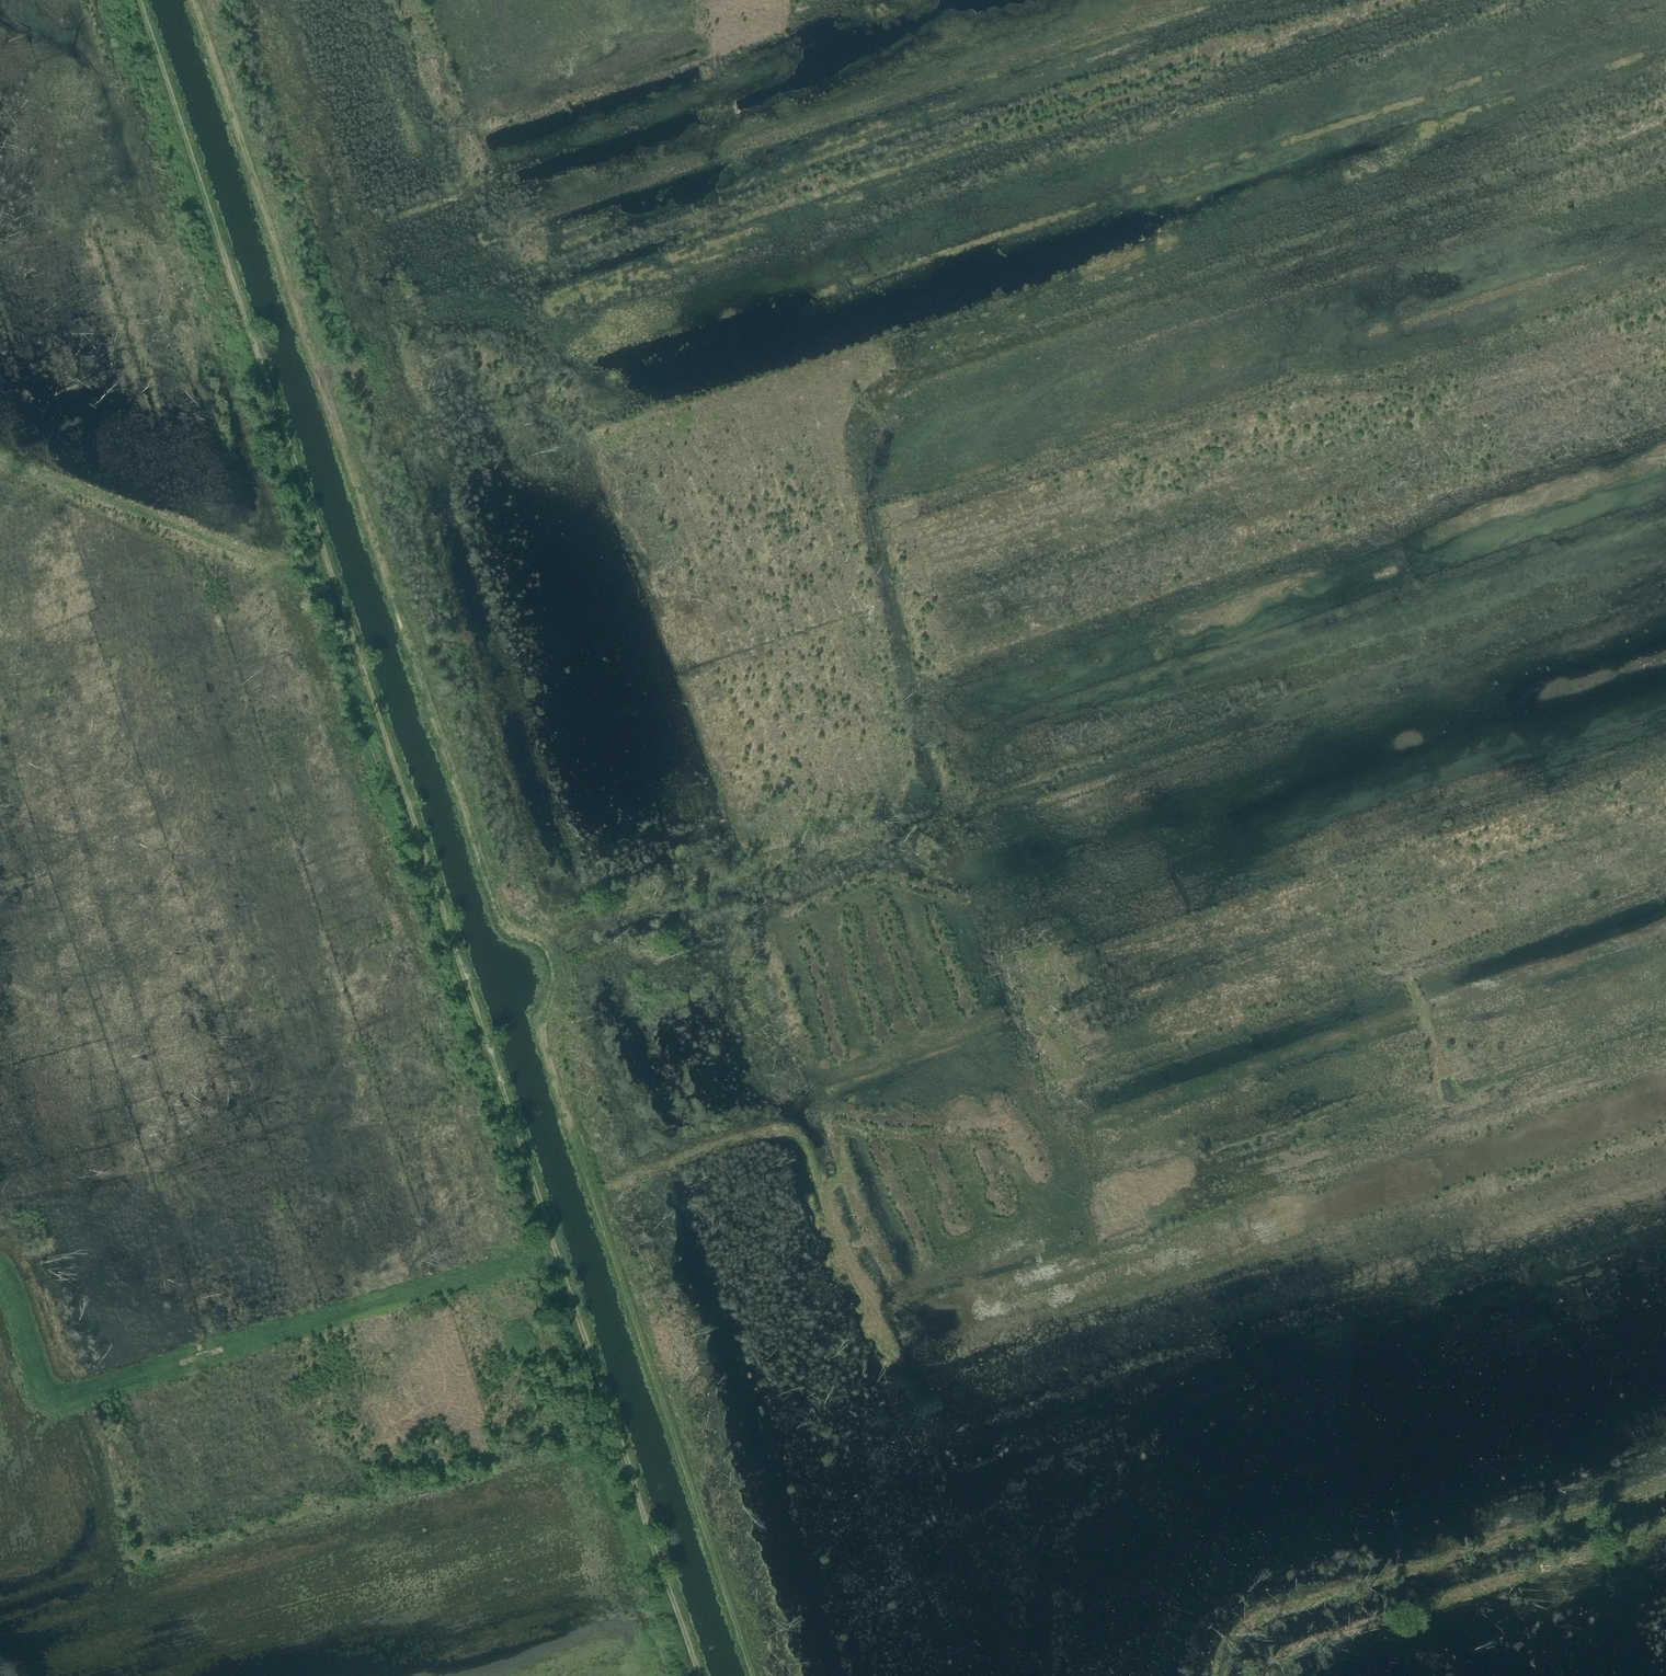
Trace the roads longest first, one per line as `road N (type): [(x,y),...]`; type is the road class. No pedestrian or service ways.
road 1 (track): [(691,1675),(138,0)]

